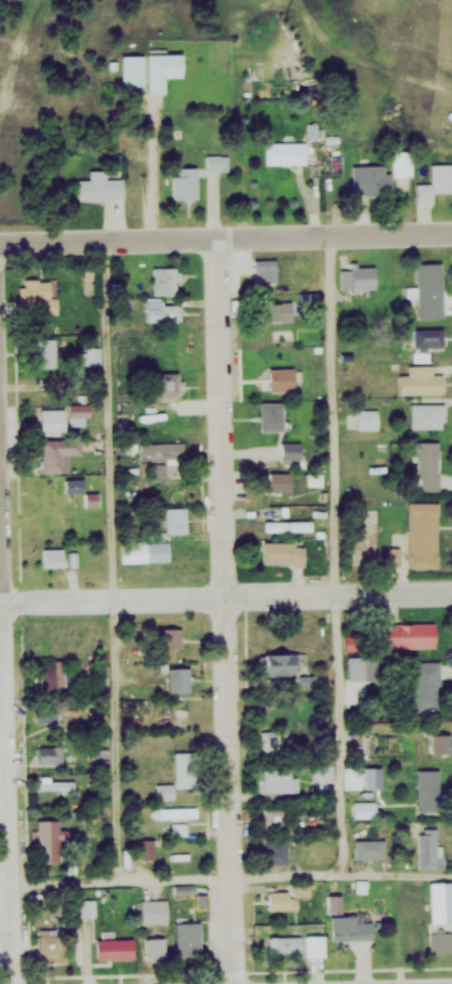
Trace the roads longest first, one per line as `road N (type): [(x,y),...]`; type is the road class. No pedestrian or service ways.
road 1 (residential): [(238,983),(218,238)]
road 2 (residential): [(17,983),(0,407)]
road 3 (residential): [(0,603),(451,592)]
road 4 (residential): [(0,243),(451,234)]

